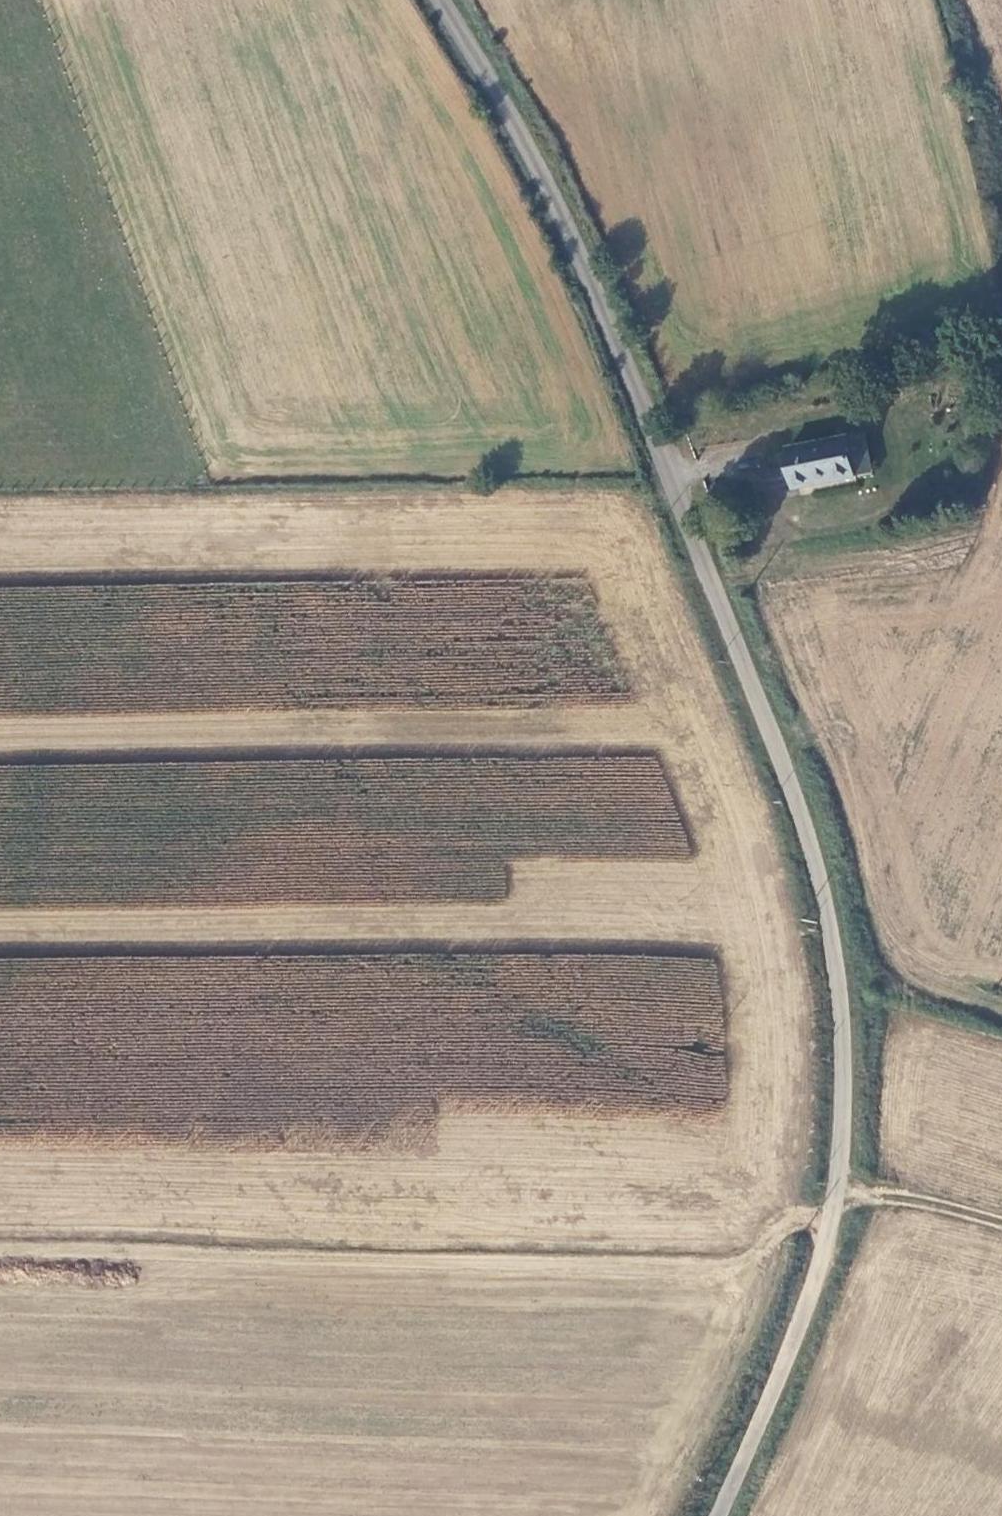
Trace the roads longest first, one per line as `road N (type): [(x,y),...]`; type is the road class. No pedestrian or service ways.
road 1 (unclassified): [(436,0),(553,190),(719,599),(801,821),(836,952),(848,1139),(813,1302),(723,1515)]

